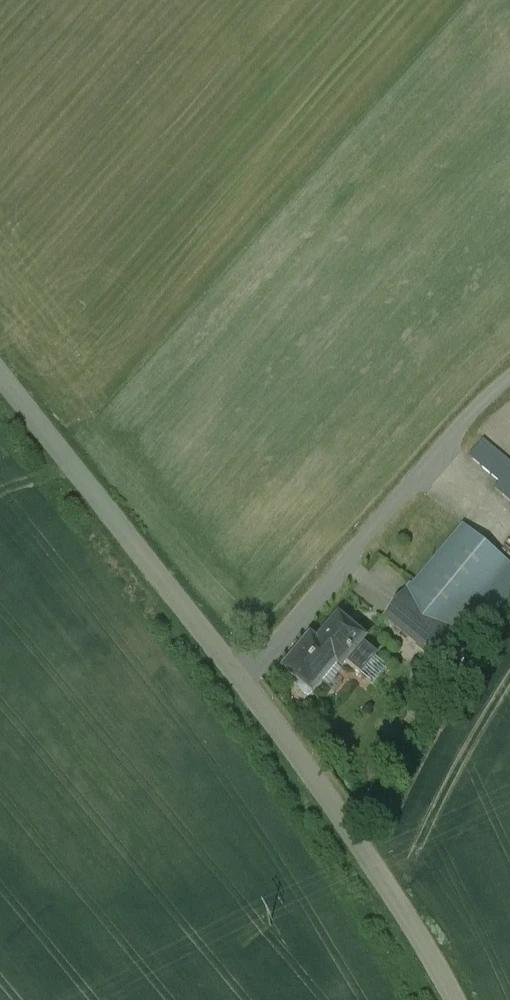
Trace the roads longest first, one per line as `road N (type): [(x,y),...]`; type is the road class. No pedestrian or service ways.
road 1 (unclassified): [(240,680),(464,424),(509,384)]
road 2 (unclassified): [(0,376),(240,680)]
road 3 (unclassified): [(240,680),(351,832),(453,999)]

